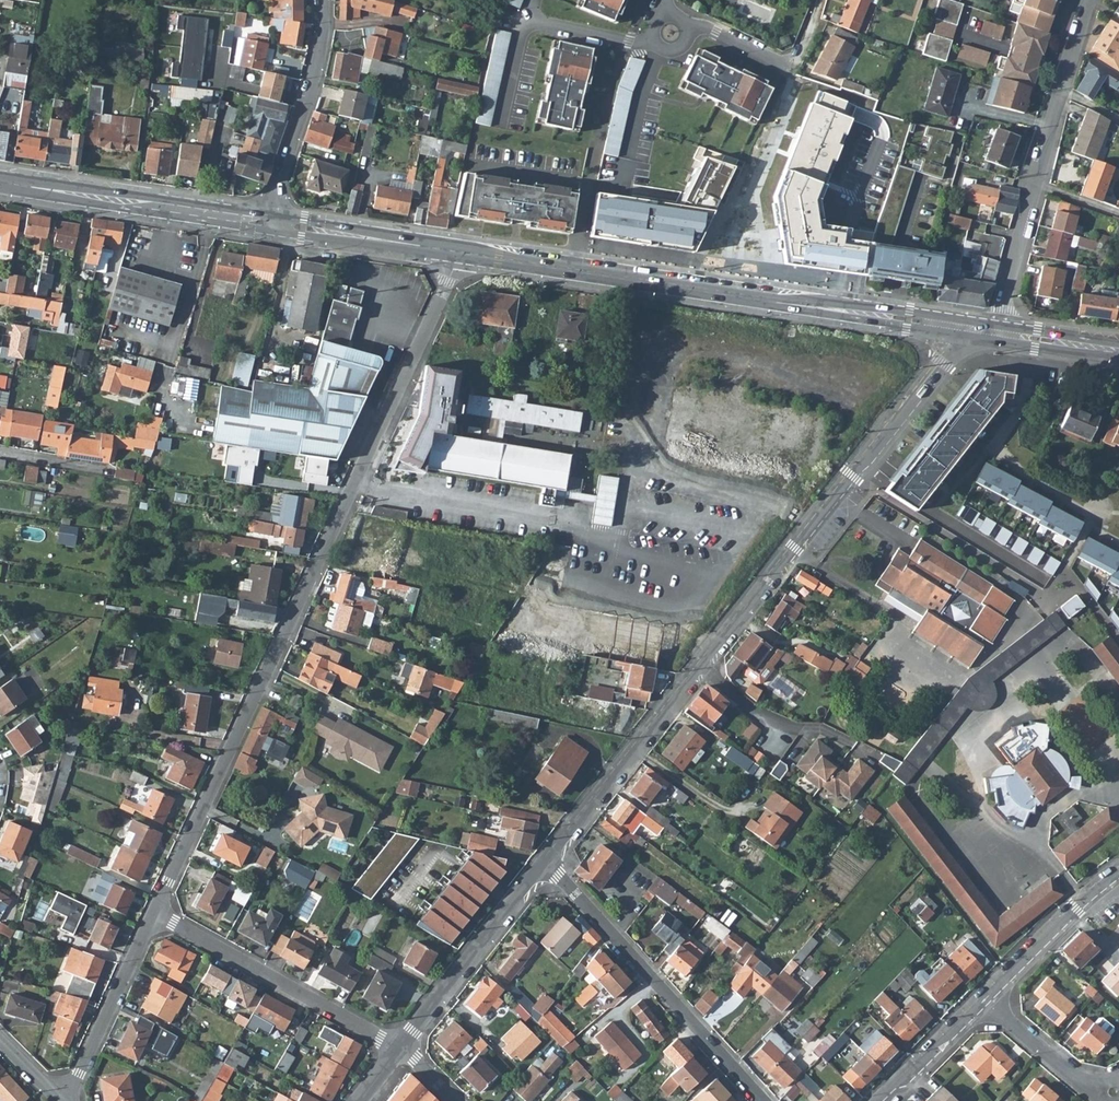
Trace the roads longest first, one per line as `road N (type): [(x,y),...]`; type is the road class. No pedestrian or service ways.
road 1 (residential): [(458,252),(154,912)]
road 2 (residential): [(547,862),(940,361),(954,326)]
road 3 (secondary): [(954,326),(458,252)]
road 4 (residential): [(996,333),(1087,0)]
road 5 (residential): [(764,1100),(547,862)]
road 6 (residential): [(154,912),(401,1049)]
road 7 (secondary): [(270,223),(0,182)]
road 8 (residential): [(401,1049),(547,862)]
road 9 (tertiary): [(270,223),(322,36),(324,0)]
road 10 (residential): [(154,912),(60,1100)]
road 11 (secondary): [(458,252),(270,223)]
road 12 (residential): [(1118,874),(986,1003)]
road 13 (residential): [(986,1003),(1095,1097),(1118,1079)]
road 14 (residential): [(986,1003),(888,1100)]
road 15 (secondary): [(1118,352),(996,333)]

